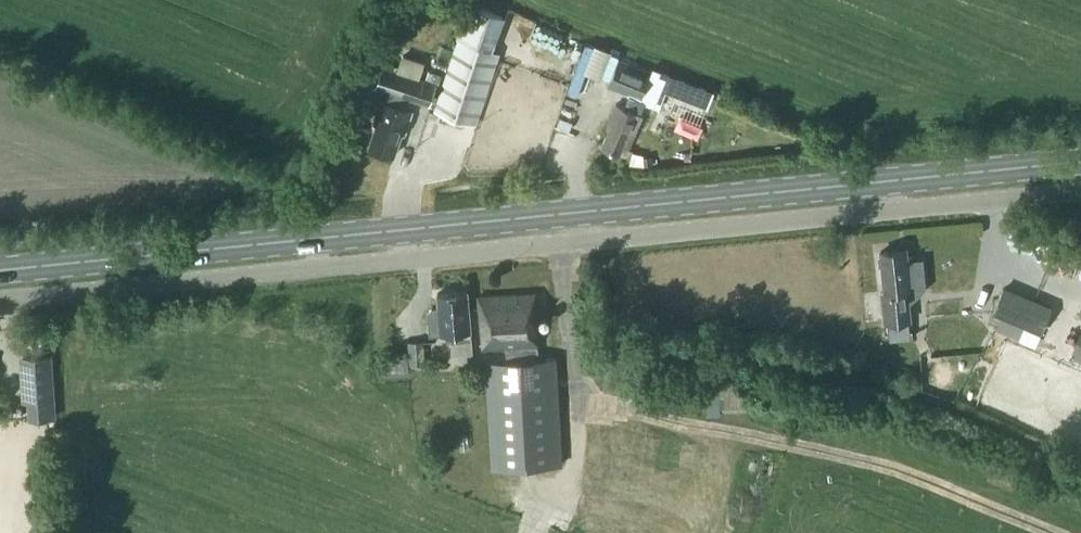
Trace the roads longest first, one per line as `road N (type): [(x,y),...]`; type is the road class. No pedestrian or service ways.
road 1 (unclassified): [(0,302),(1080,194)]
road 2 (primary): [(0,272),(1080,165)]

